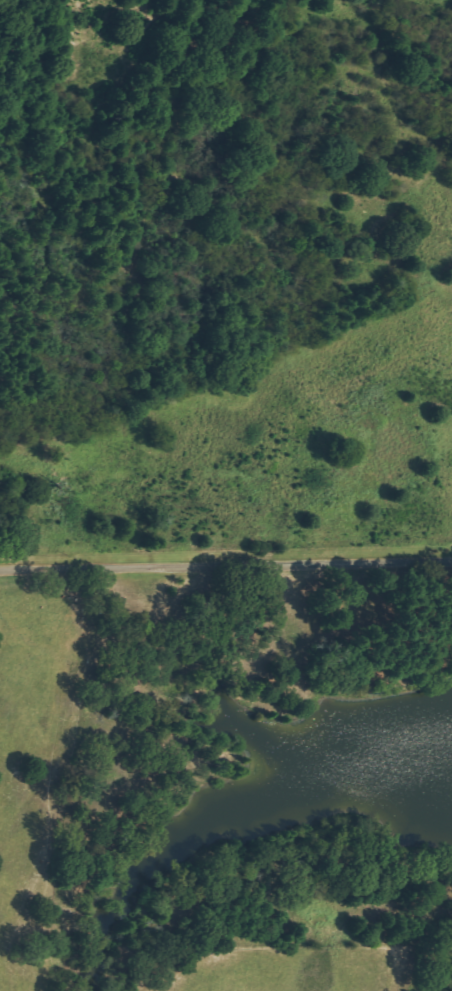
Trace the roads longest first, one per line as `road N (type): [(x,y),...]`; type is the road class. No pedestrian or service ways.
road 1 (residential): [(0,570),(451,562)]

